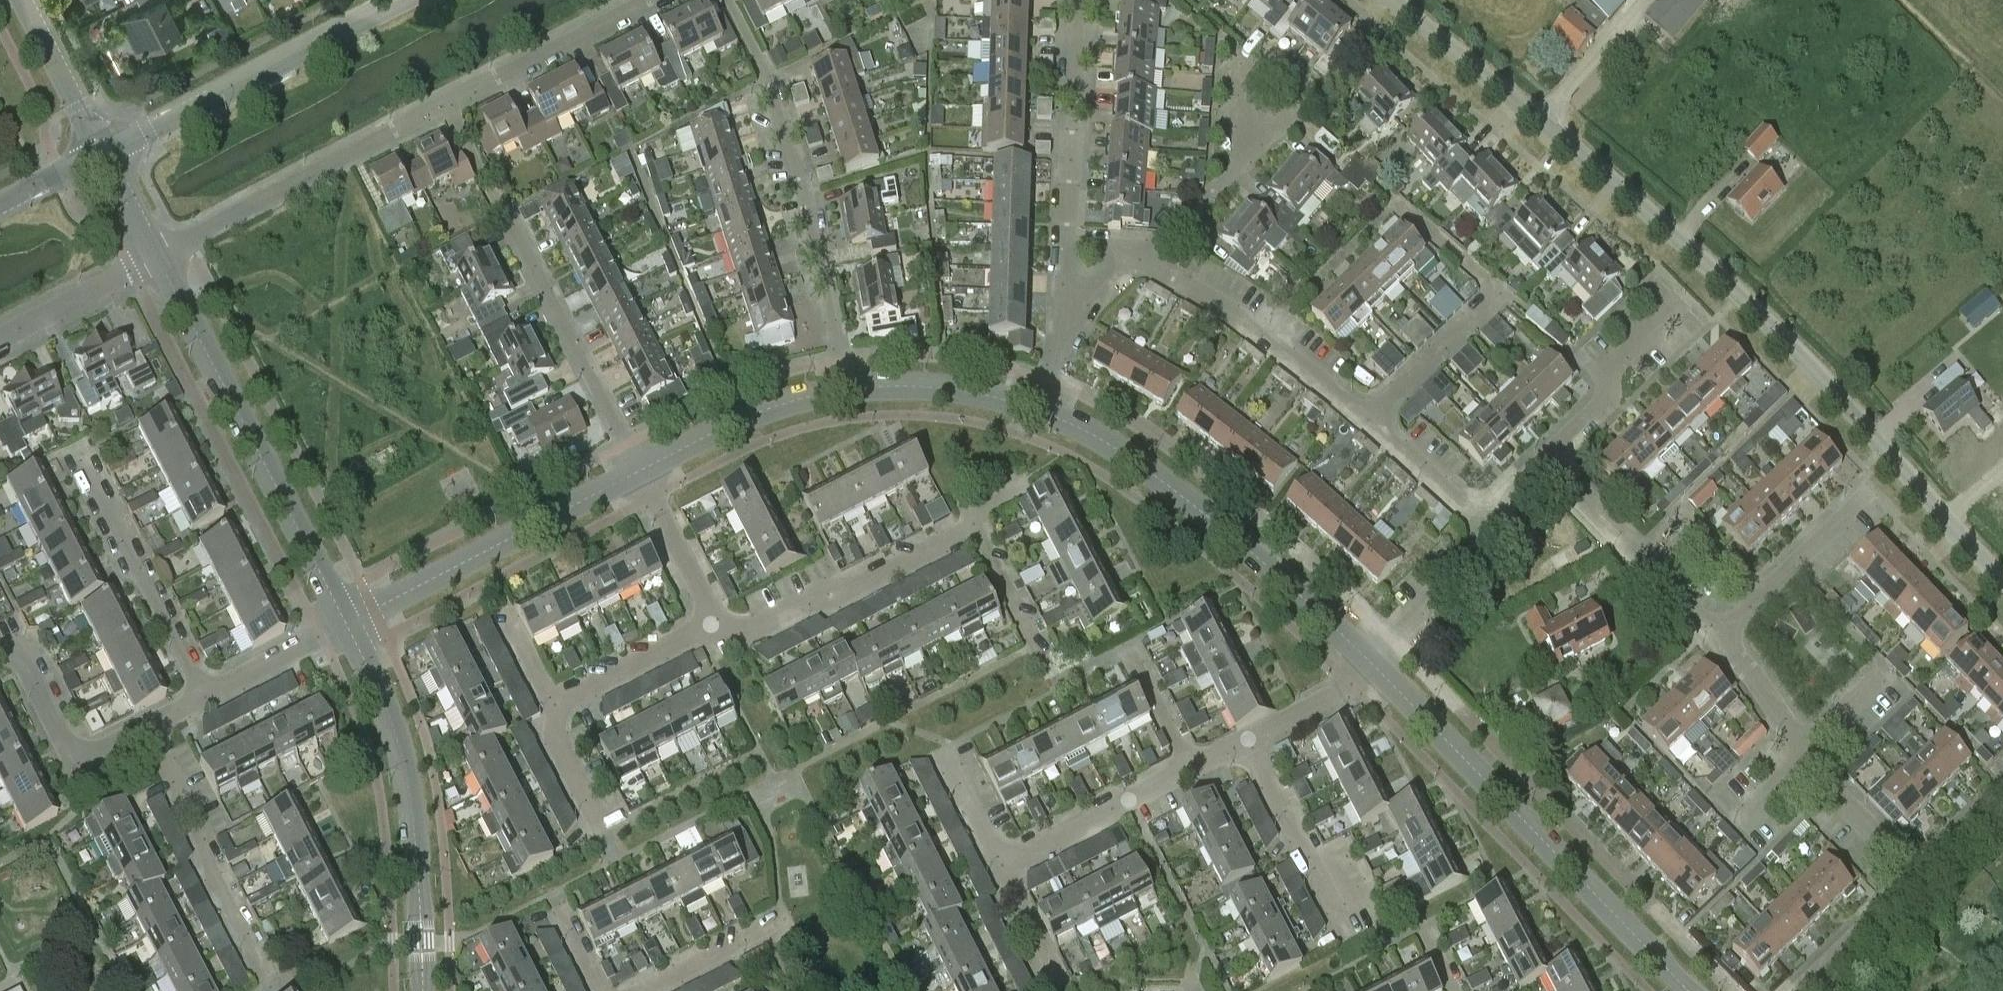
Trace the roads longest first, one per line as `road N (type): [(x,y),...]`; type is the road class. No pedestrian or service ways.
road 1 (residential): [(2002,575),(1772,326),(1629,195),(1391,0)]
road 2 (tertiary): [(1376,671),(1690,990)]
road 3 (tertiary): [(1037,410),(1095,434),(1167,483),(1376,671)]
road 4 (residential): [(638,471),(443,104)]
road 5 (tertiary): [(350,613),(156,253)]
road 6 (residential): [(848,390),(769,83),(730,0)]
road 7 (tertiary): [(423,990),(409,765),(350,613)]
road 8 (tertiary): [(102,151),(395,0)]
road 9 (residential): [(156,253),(443,104)]
road 10 (tertiary): [(350,613),(638,471)]
road 11 (residential): [(1403,211),(1494,293),(1368,422)]
road 12 (residential): [(267,984),(205,851),(198,813),(149,723)]
road 13 (residential): [(719,624),(754,632),(971,526)]
road 14 (residential): [(197,696),(79,454)]
road 15 (residential): [(1071,266),(1083,0)]
road 16 (residential): [(1368,422),(1220,302),(1168,278)]
road 17 (residential): [(1703,645),(1542,465)]
road 18 (residential): [(1703,645),(1876,484)]
road 19 (residential): [(1542,465),(1608,399),(1606,369),(1692,296)]
road 20 (residential): [(443,104),(653,0)]
road 21 (tertiary): [(638,471),(769,407),(848,390)]
road 22 (residential): [(1001,866),(1192,768)]
road 23 (residential): [(0,651),(9,647),(68,746),(98,746),(149,723)]
road 24 (tertiary): [(848,390),(984,394),(1037,410)]
road 25 (residential): [(1337,909),(1248,741)]
road 26 (residential): [(1376,671),(1476,553),(1477,523)]
road 27 (residential): [(558,703),(719,624)]
road 28 (residential): [(1919,886),(1802,755)]
road 29 (residential): [(0,333),(156,253)]
road 30 (residential): [(197,696),(350,613)]
road 31 (residential): [(719,624),(638,471)]
road 32 (residential): [(102,151),(22,0)]
road 33 (residential): [(1168,278),(1274,148)]
road 34 (residential): [(1806,990),(1919,886)]
road 35 (residential): [(649,990),(783,923)]
road 36 (residential): [(1037,410),(1051,379),(1071,266)]
road 37 (residential): [(1477,523),(1368,422)]
road 38 (residential): [(1802,755),(1703,645)]
road 39 (residential): [(1248,741),(1376,671)]
road 40 (residential): [(1038,651),(971,526)]
road 41 (residential): [(603,831),(555,737),(558,703)]
road 42 (residential): [(1192,768),(1127,646)]
road 43 (residential): [(1051,980),(1001,866)]
road 44 (residential): [(1001,866),(947,755)]

